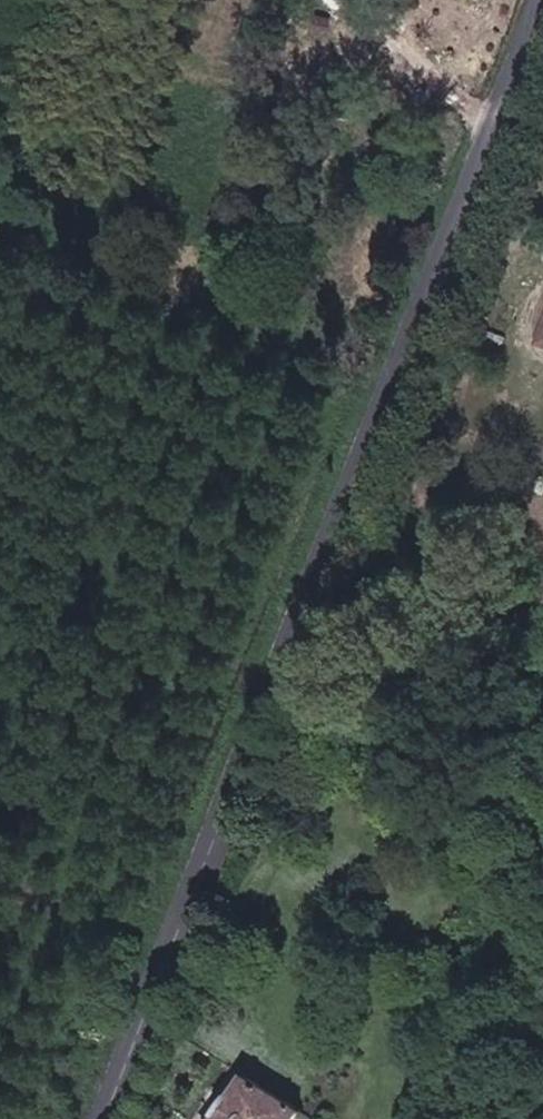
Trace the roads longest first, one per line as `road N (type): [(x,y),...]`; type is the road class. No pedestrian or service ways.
road 1 (secondary): [(96,1118),(542,1)]

